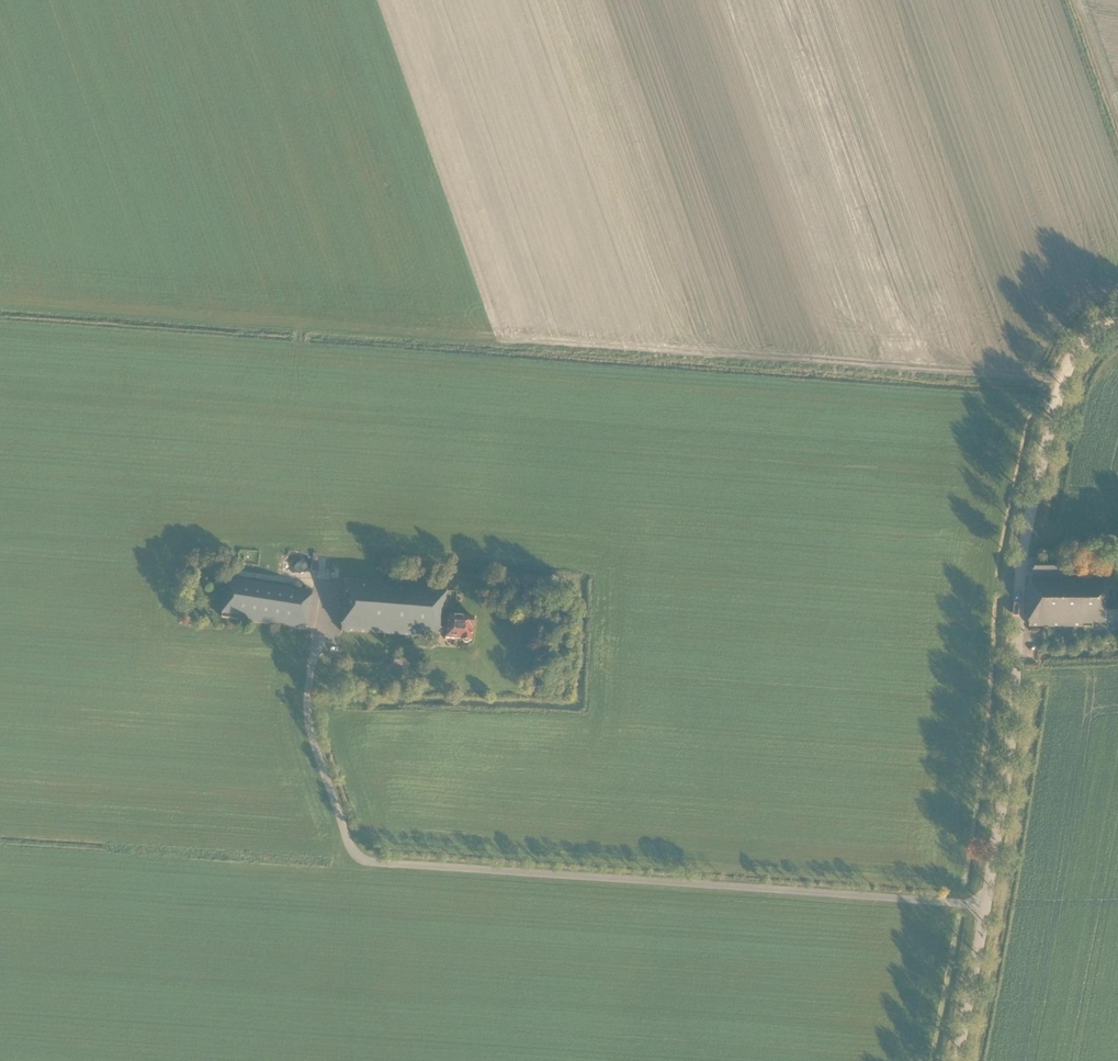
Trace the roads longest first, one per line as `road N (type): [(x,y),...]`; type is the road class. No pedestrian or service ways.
road 1 (tertiary): [(956,1060),(1003,785),(1025,544),(1050,422),(1079,345),(1117,323)]

